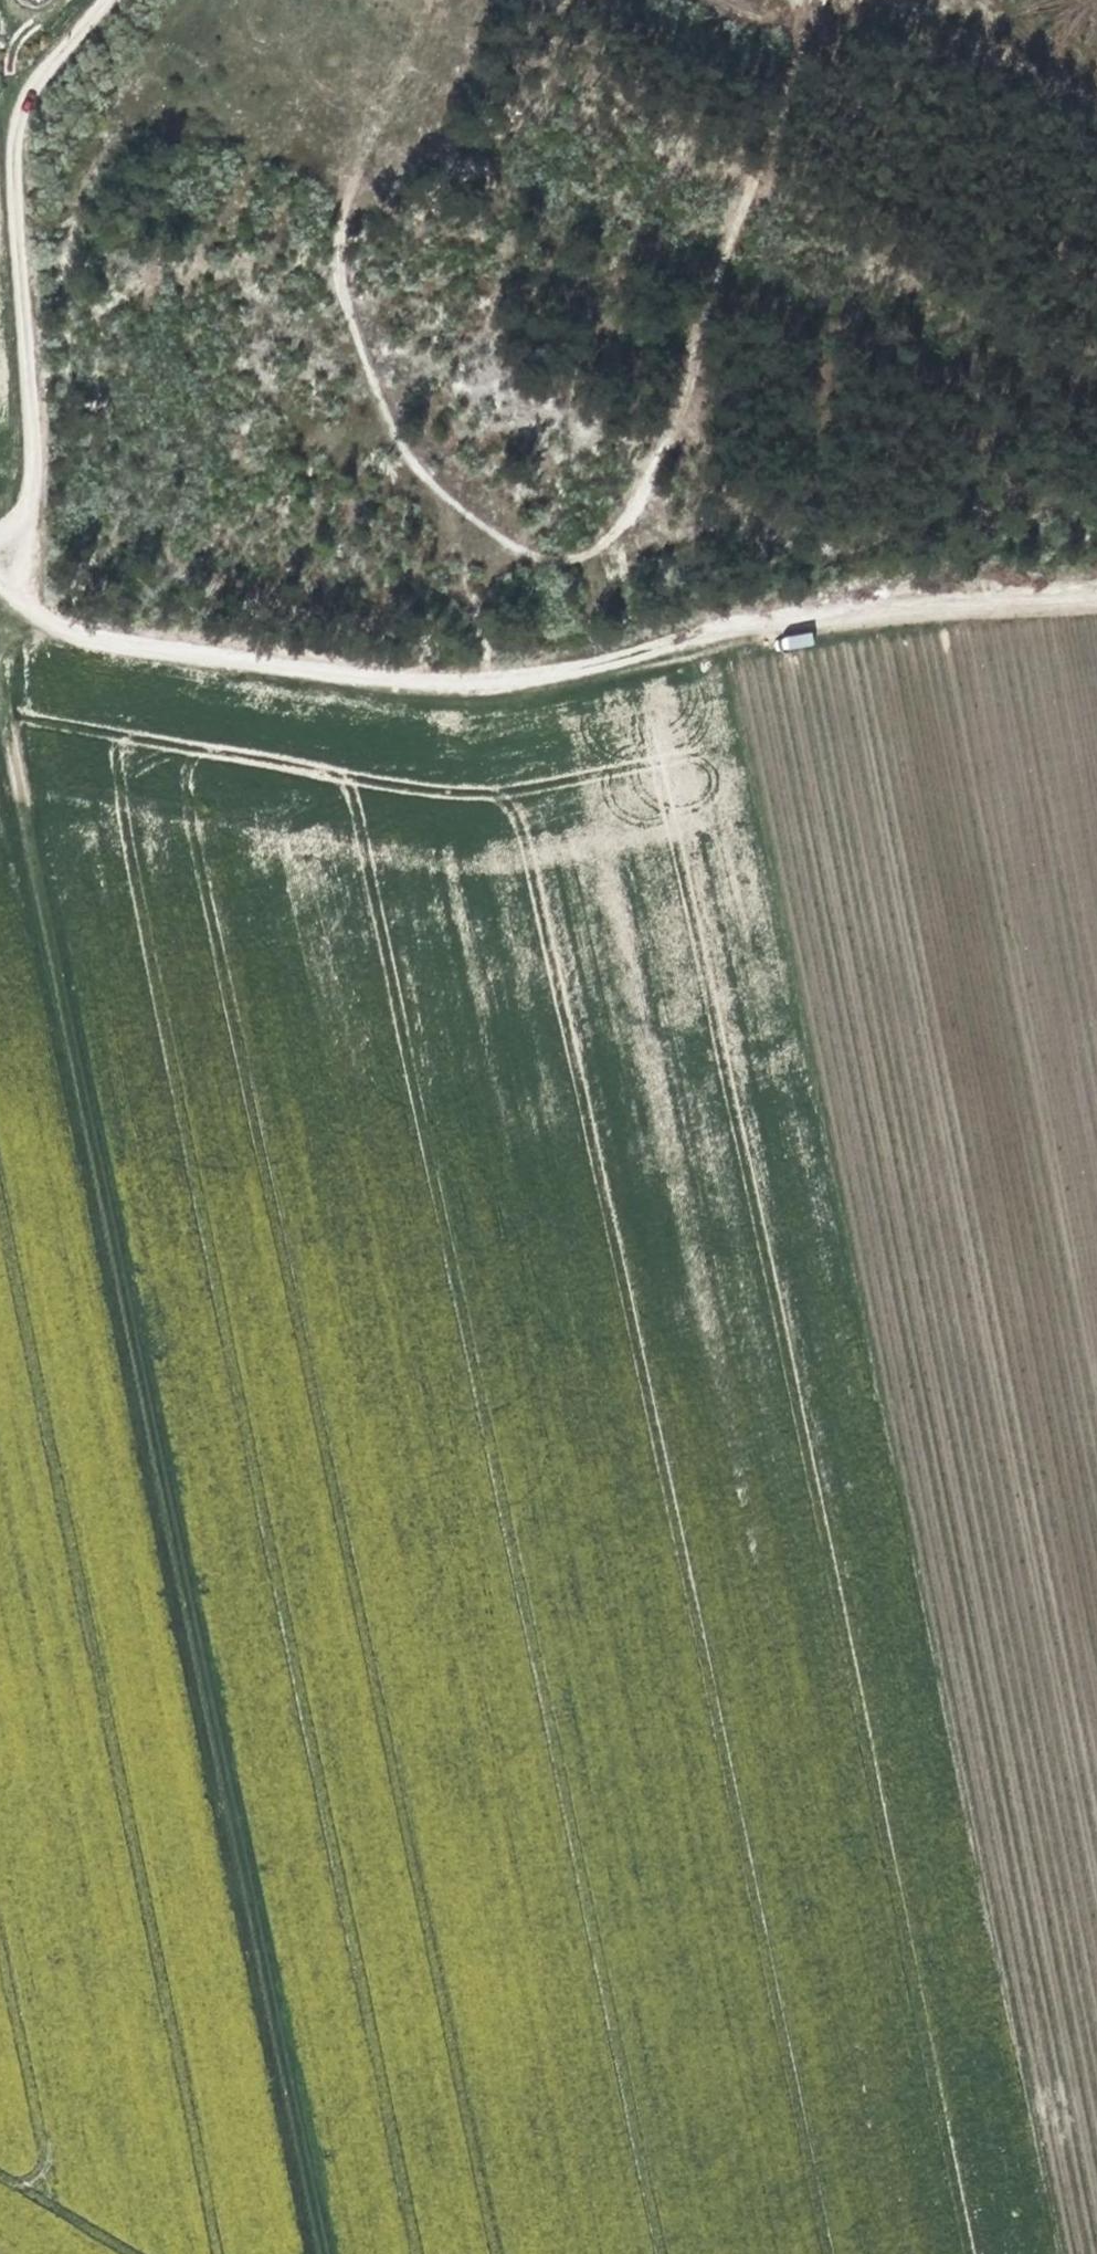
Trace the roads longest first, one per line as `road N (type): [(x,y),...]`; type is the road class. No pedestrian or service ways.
road 1 (track): [(0,583),(50,621),(110,641),(440,687),(486,684),(739,624),(1096,602)]
road 2 (track): [(787,0),(806,16),(767,172),(652,439),(627,540)]
road 3 (track): [(0,532),(20,522),(34,488),(19,124),(38,82),(106,0)]

